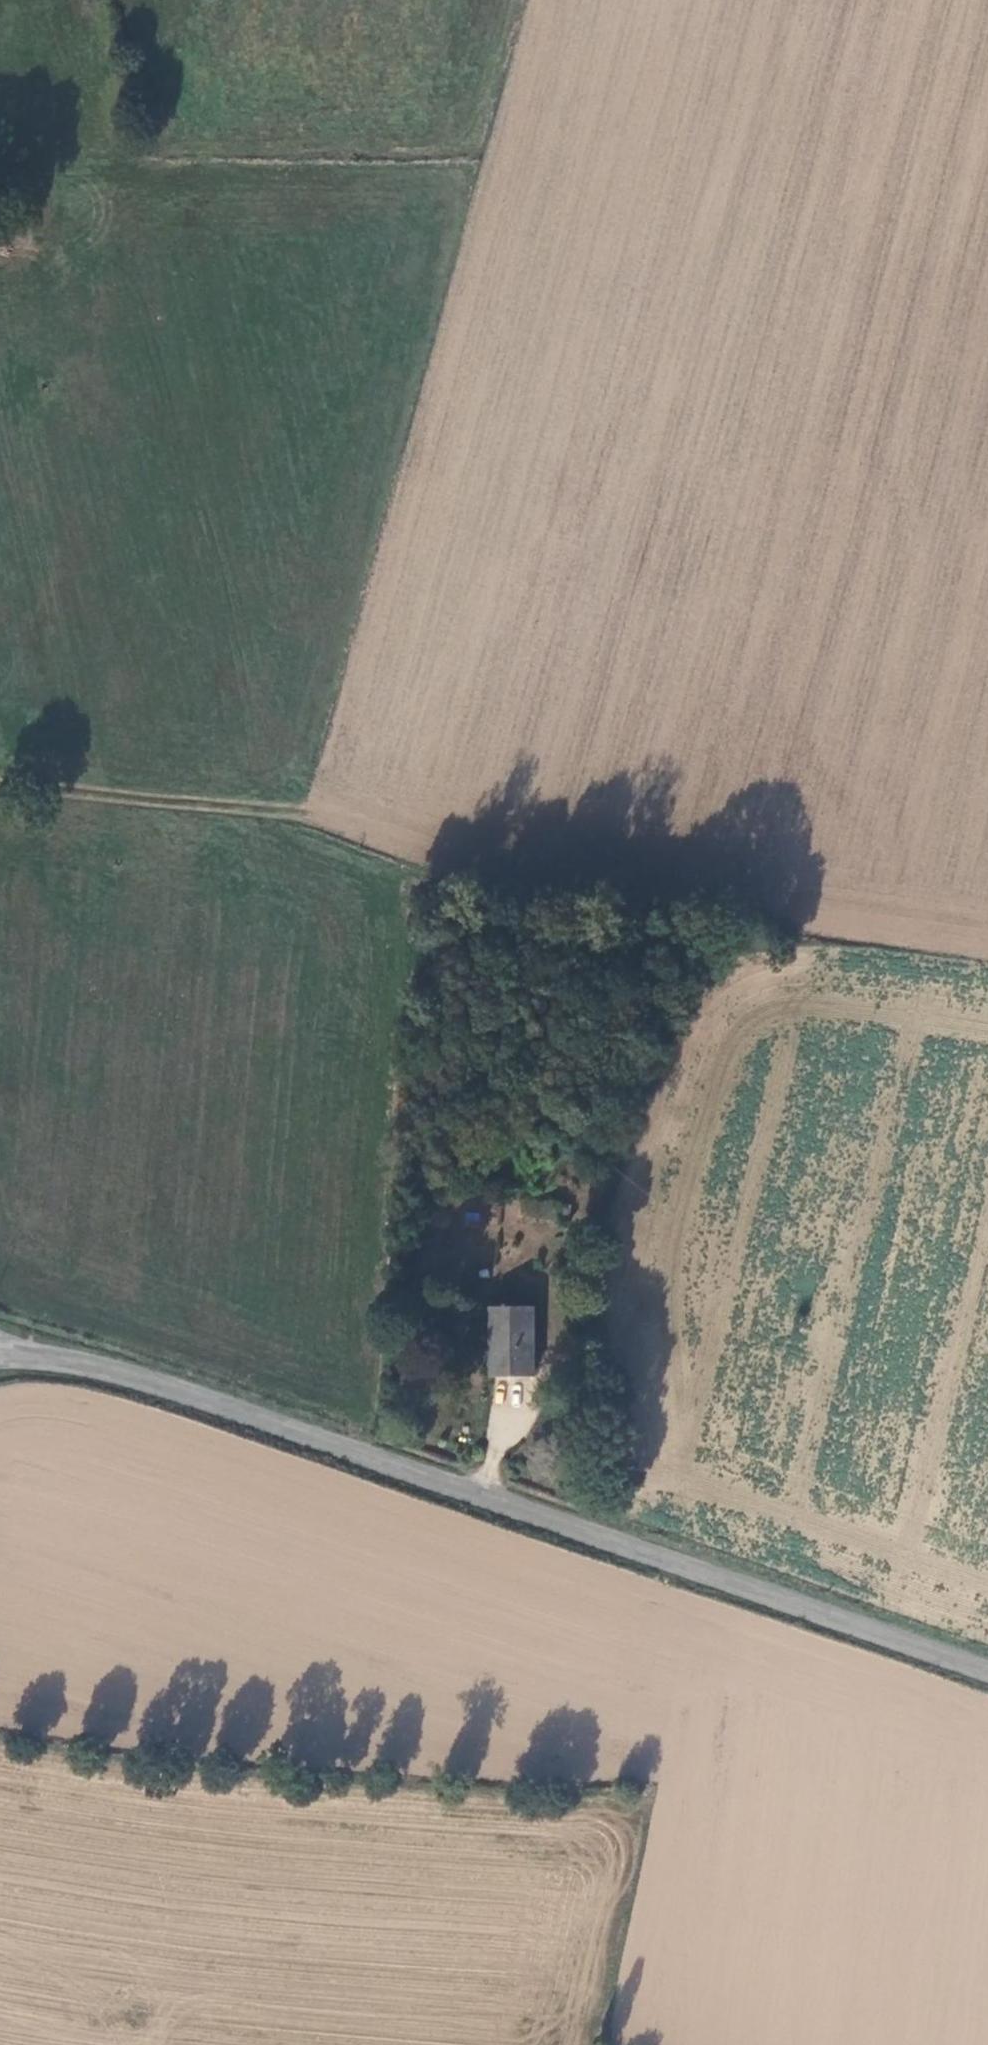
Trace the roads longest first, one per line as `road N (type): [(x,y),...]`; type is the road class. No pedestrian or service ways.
road 1 (unclassified): [(0,1356),(110,1367),(987,1669)]

